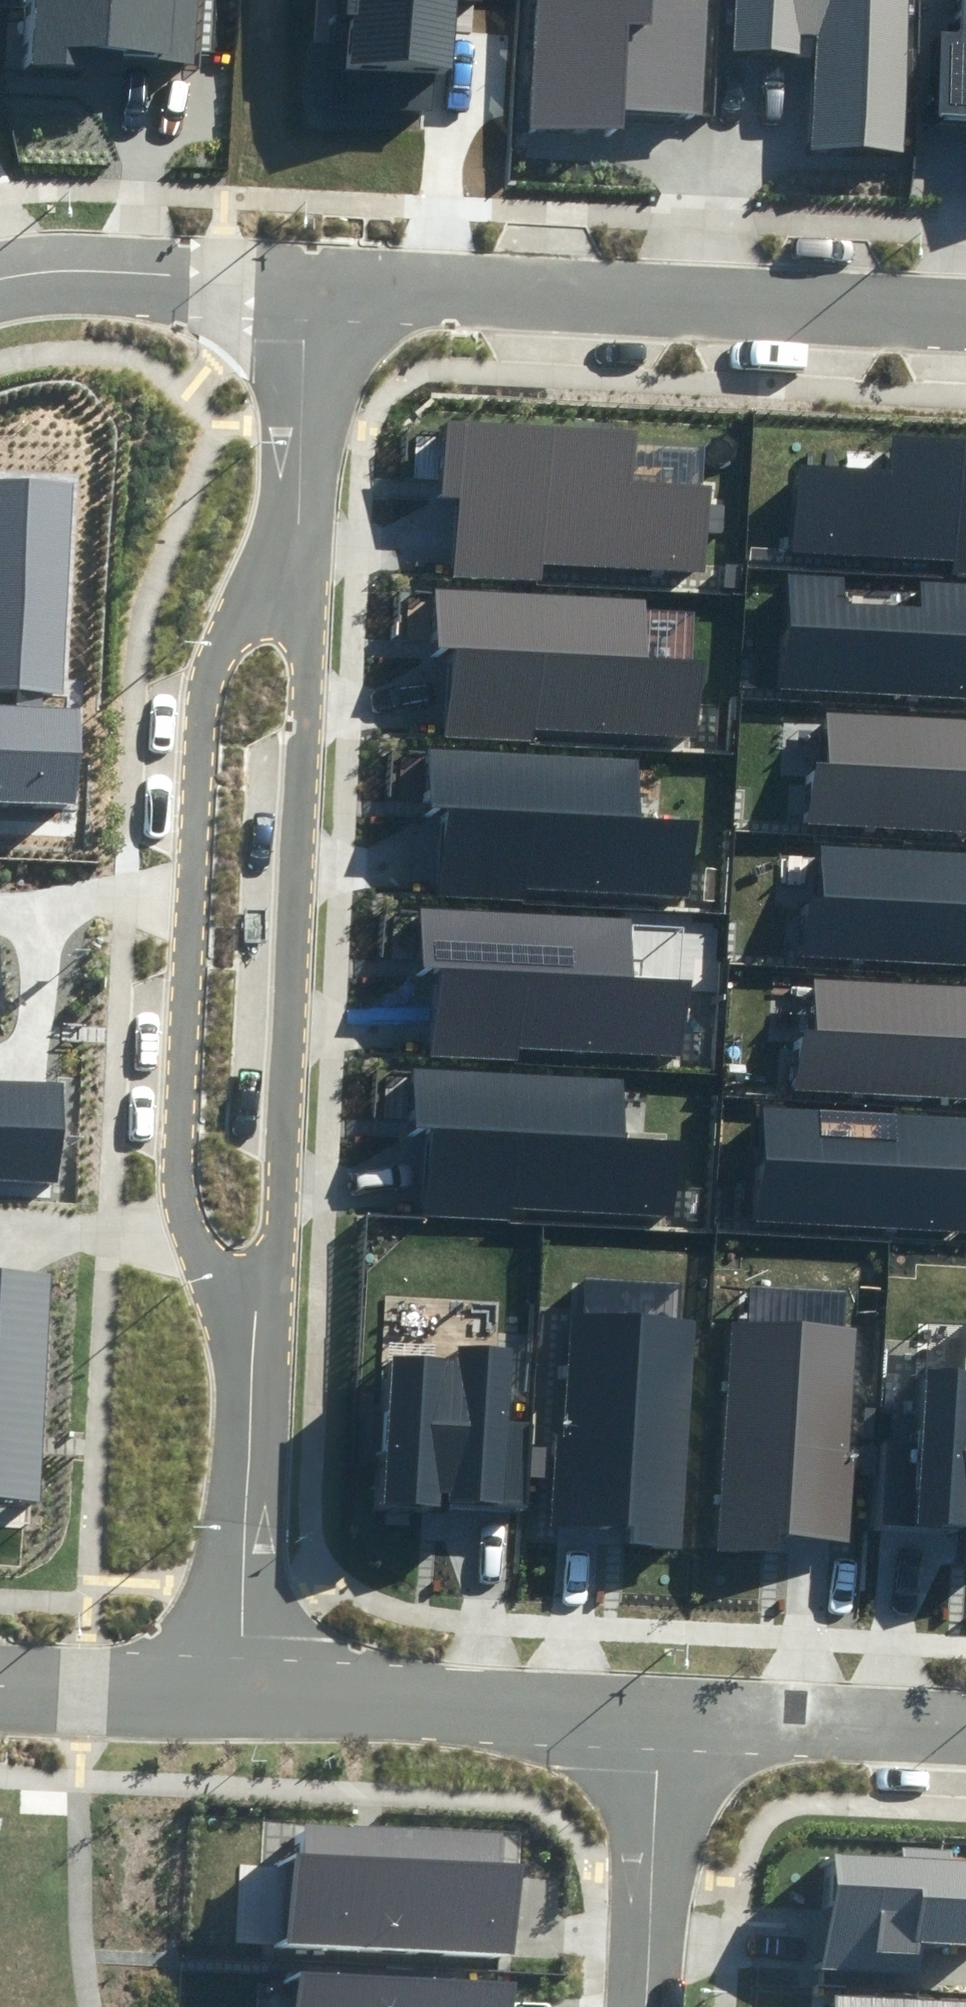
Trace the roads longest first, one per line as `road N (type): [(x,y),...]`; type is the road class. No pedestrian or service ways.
road 1 (residential): [(251,1306),(213,1262),(177,1179),(208,671),(237,625),(289,594)]
road 2 (residential): [(289,594),(314,643),(281,1235),(251,1306)]
road 3 (residential): [(965,307),(309,274)]
road 4 (residential): [(245,1682),(664,1703)]
road 5 (residential): [(245,1682),(251,1306)]
road 6 (residential): [(289,594),(309,274)]
road 7 (residential): [(309,274),(36,262),(0,271)]
road 8 (residential): [(664,1703),(649,2006)]
road 9 (residential): [(664,1703),(965,1716)]
road 10 (residential): [(0,1675),(245,1682)]

